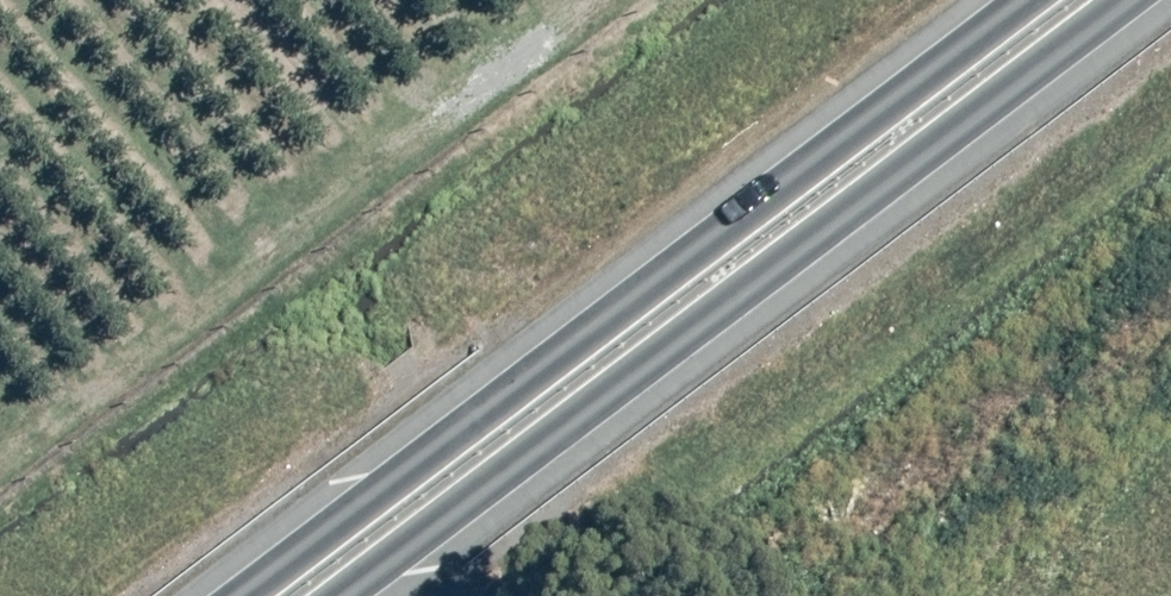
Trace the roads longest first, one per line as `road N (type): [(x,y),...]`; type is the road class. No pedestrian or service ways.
road 1 (trunk): [(231,595),(1014,0)]
road 2 (trunk): [(1134,0),(354,595)]

